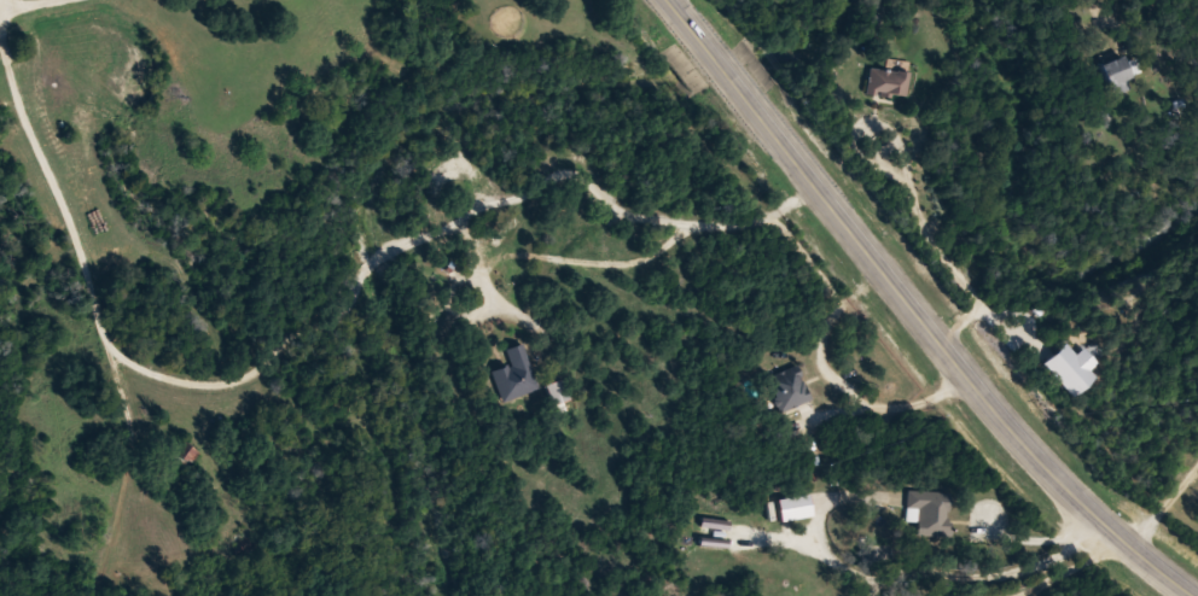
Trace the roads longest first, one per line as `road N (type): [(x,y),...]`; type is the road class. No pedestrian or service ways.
road 1 (tertiary): [(1189,595),(1104,521),(668,0)]

